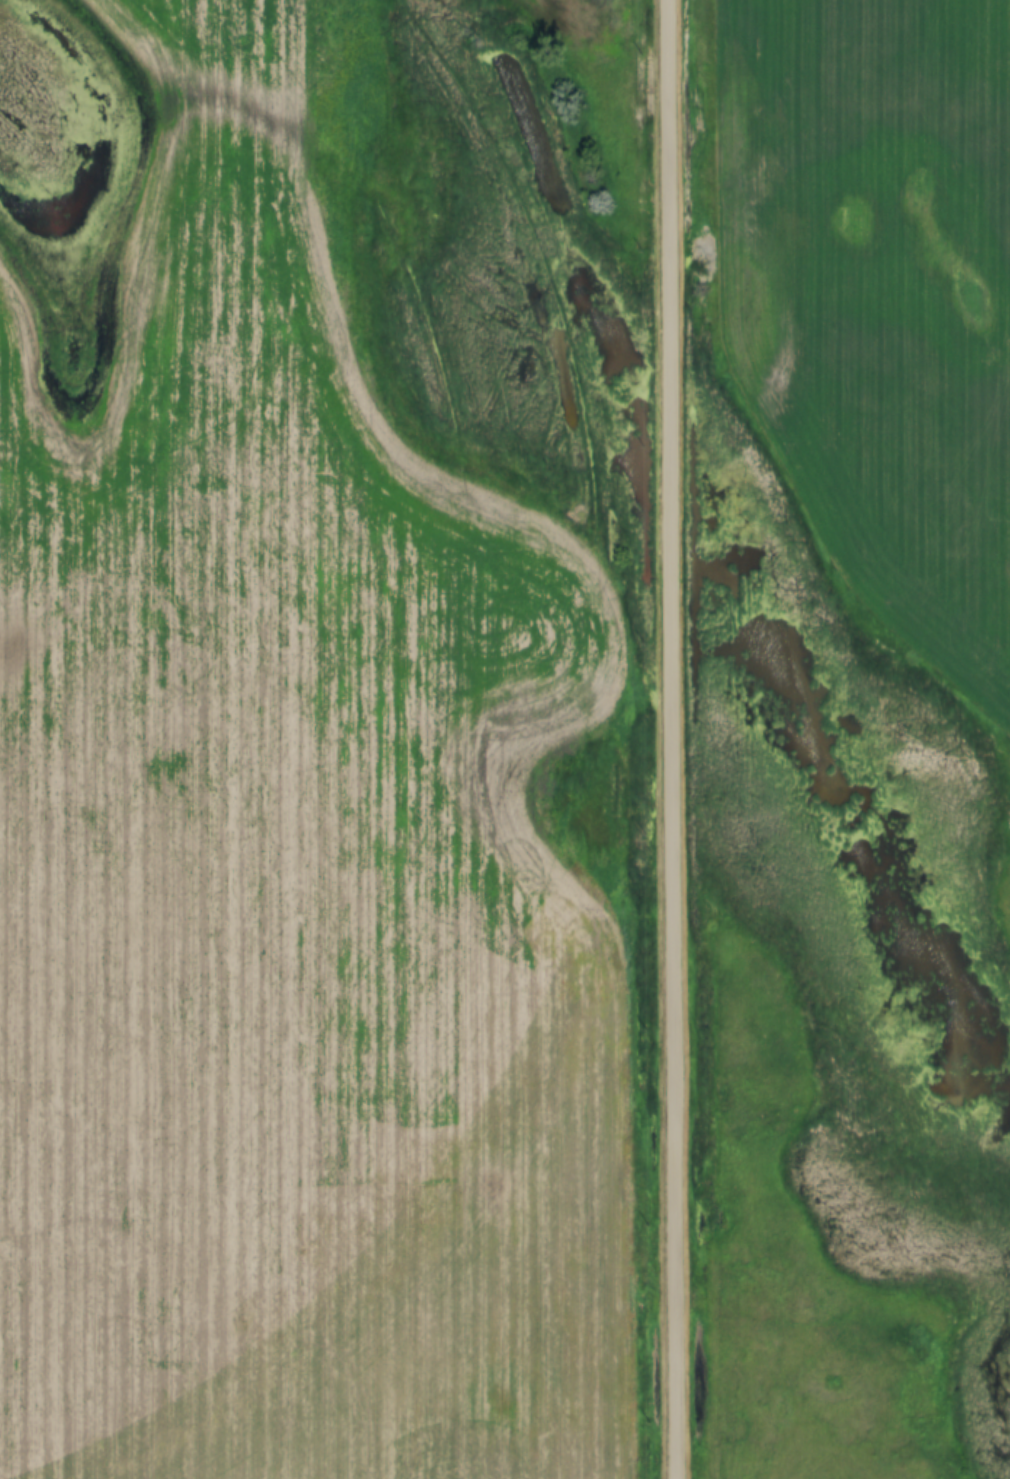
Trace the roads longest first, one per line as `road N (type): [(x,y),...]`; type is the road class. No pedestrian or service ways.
road 1 (residential): [(682,1478),(670,0)]

